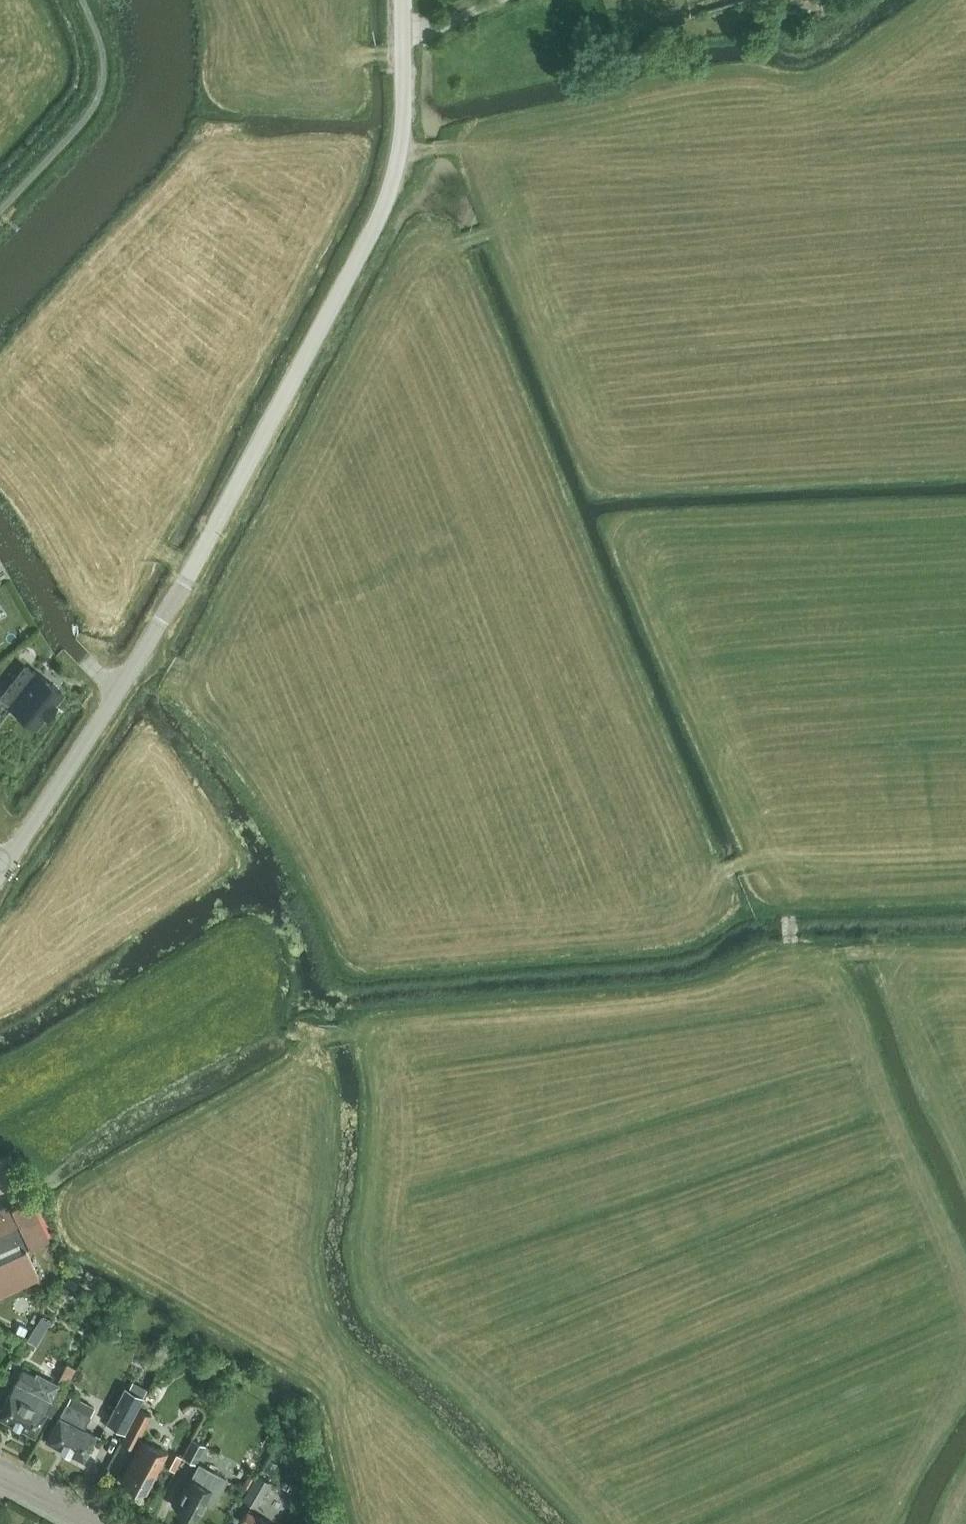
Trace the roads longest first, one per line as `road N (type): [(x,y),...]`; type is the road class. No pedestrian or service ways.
road 1 (tertiary): [(4,865),(171,603),(371,231),(402,133),(402,0)]

